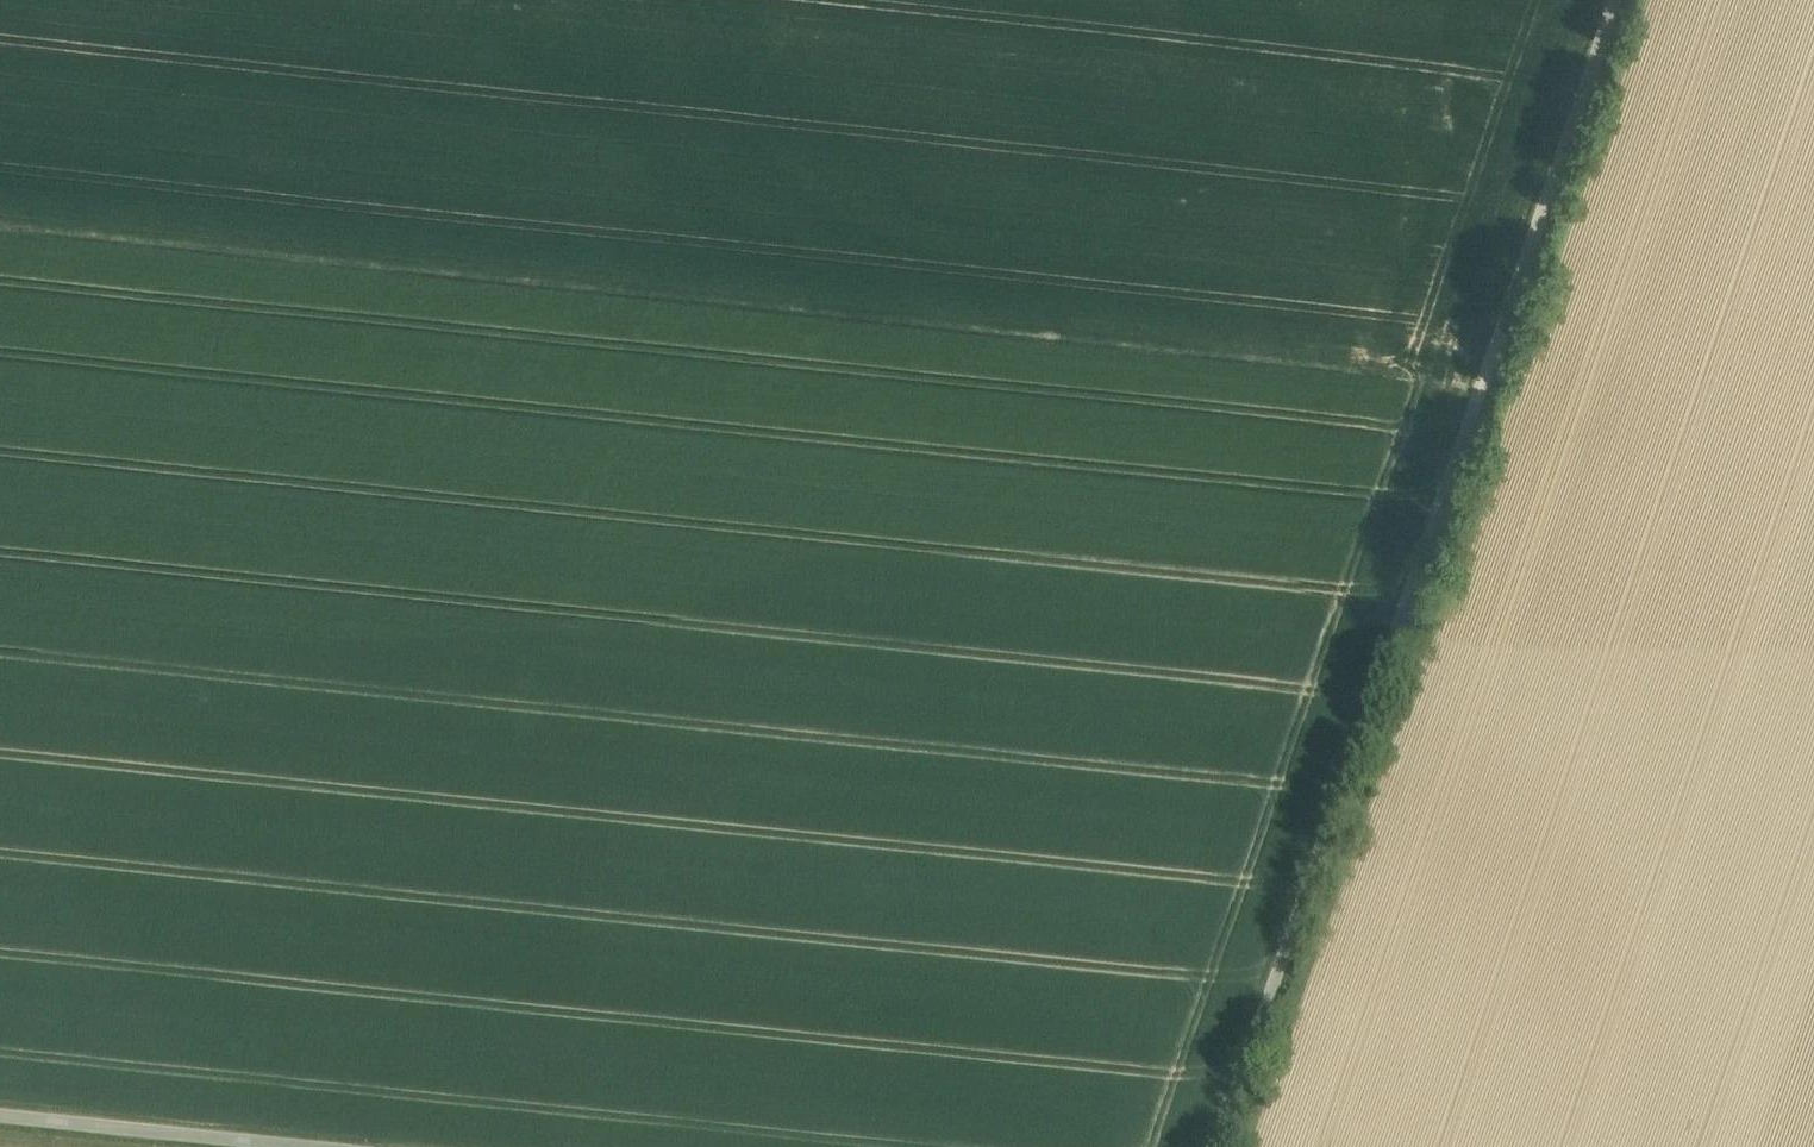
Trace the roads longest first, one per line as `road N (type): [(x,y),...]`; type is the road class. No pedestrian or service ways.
road 1 (track): [(1617,0),(1225,1146)]
road 2 (track): [(346,1146),(0,1109)]

